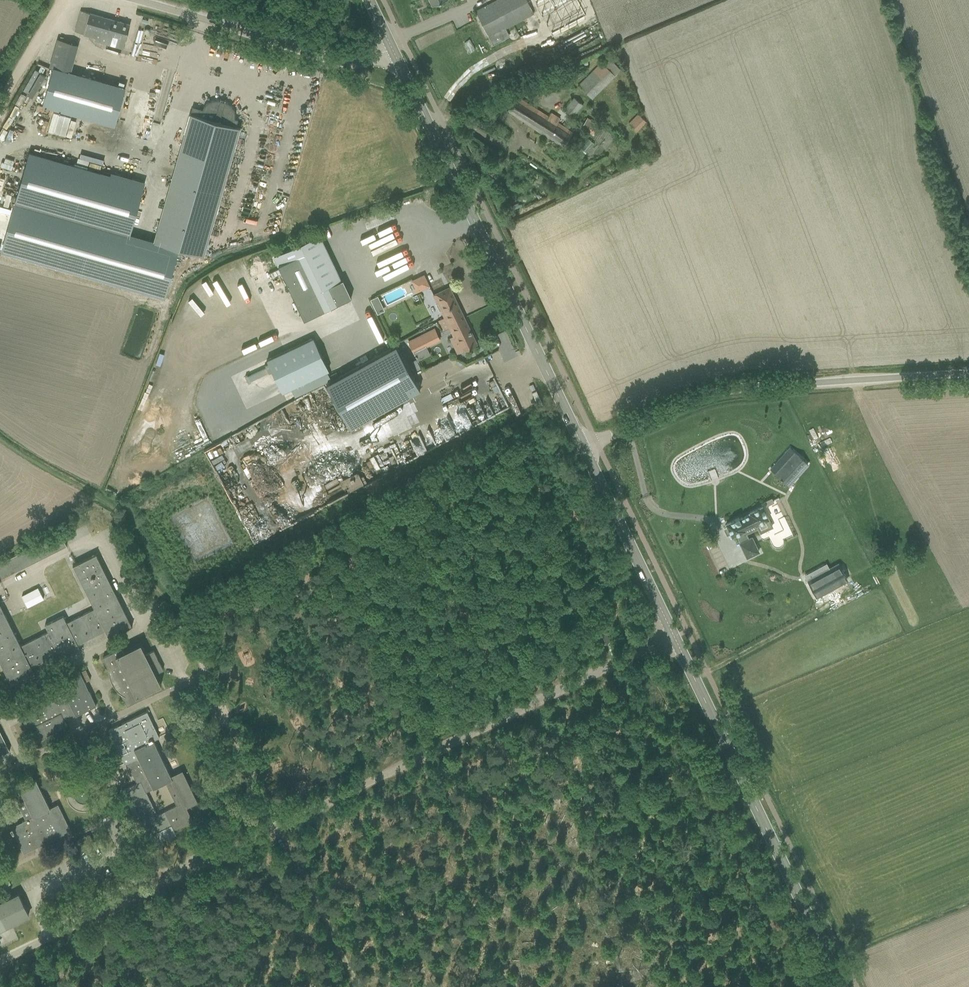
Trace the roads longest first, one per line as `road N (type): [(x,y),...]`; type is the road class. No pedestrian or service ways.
road 1 (secondary): [(587,455),(396,58)]
road 2 (unclassified): [(279,828),(672,638)]
road 3 (unclassified): [(587,455),(738,396),(968,382)]
road 4 (secondary): [(836,986),(672,638)]
road 5 (unclassified): [(27,767),(5,723),(11,703),(168,620),(183,625),(209,677)]
road 6 (unclassified): [(396,58),(365,69),(105,0)]
road 7 (secondary): [(672,638),(587,455)]
road 8 (unclassified): [(279,828),(209,677)]
road 9 (unclassified): [(144,895),(85,740)]
road 10 (unclassified): [(0,969),(144,895)]
road 11 (unclassified): [(144,895),(279,828)]
road 12 (unclassified): [(85,740),(209,677)]
road 13 (track): [(112,510),(0,441)]
road 14 (track): [(64,0),(0,111)]

